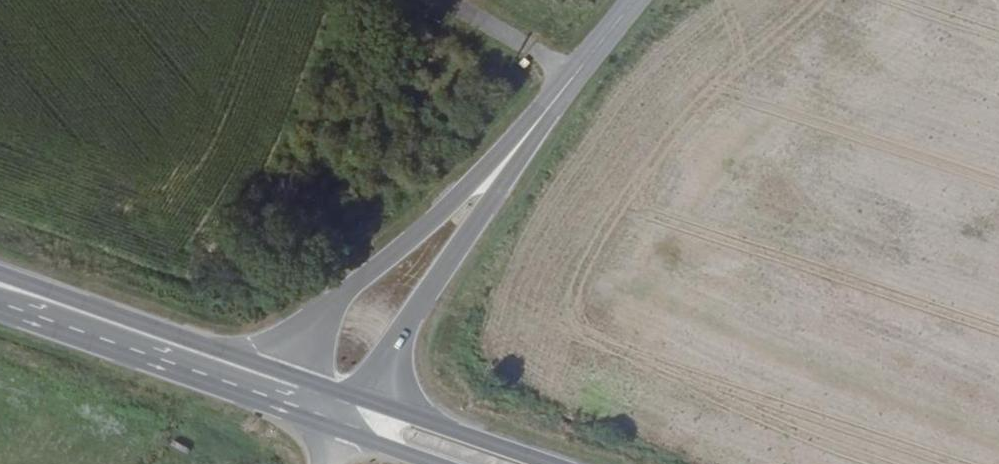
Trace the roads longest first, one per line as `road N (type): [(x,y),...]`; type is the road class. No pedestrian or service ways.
road 1 (unclassified): [(520,145),(346,296),(297,377)]
road 2 (primary): [(297,377),(0,271)]
road 3 (unclassified): [(360,398),(520,145)]
road 4 (primary): [(0,314),(282,411)]
road 5 (primary): [(541,463),(360,398)]
road 6 (unclassified): [(520,145),(637,0)]

